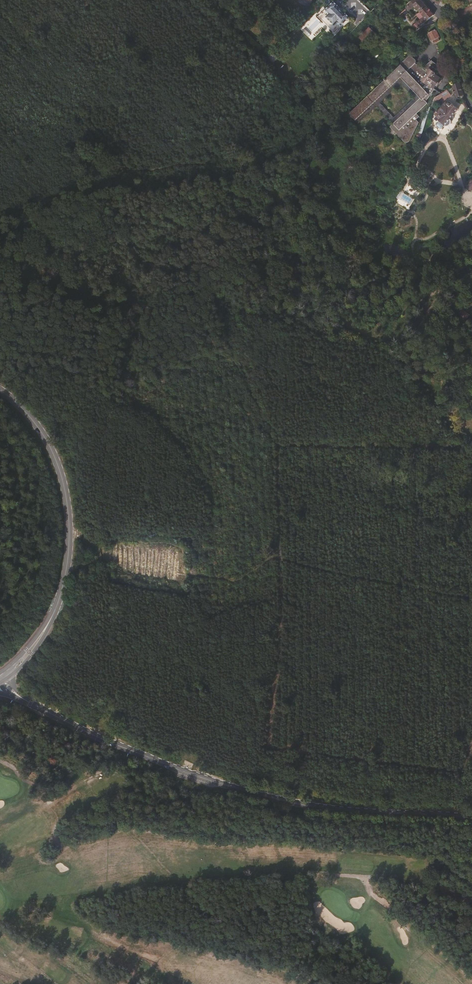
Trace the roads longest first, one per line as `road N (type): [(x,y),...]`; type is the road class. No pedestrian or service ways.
road 1 (tertiary): [(471,820),(350,813),(253,795),(97,738),(30,704)]
road 2 (secondary): [(56,610),(68,551),(64,484),(44,436),(0,389)]

